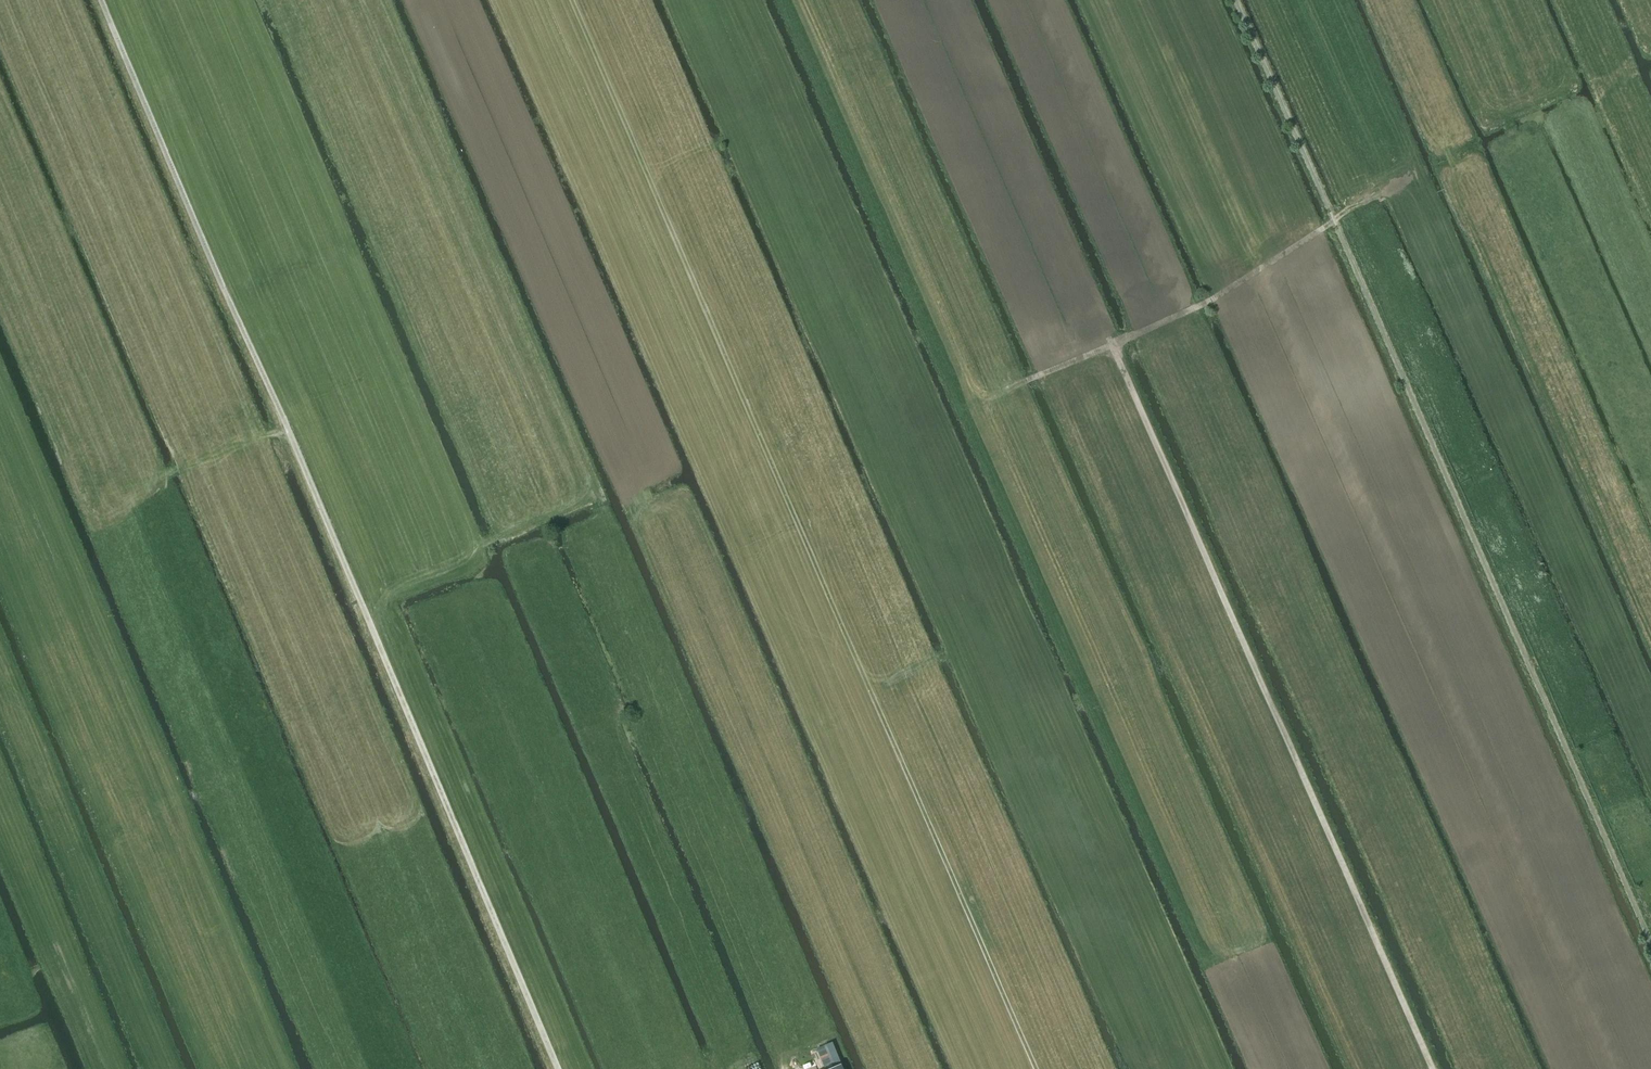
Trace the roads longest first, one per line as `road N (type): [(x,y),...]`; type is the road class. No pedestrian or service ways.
road 1 (track): [(559,1068),(100,0)]
road 2 (track): [(1386,193),(1347,209),(1200,306),(1024,383)]

